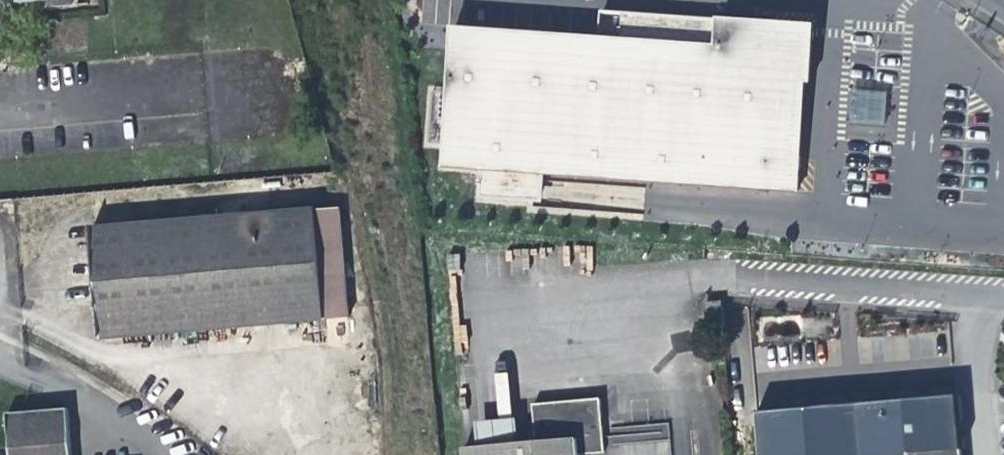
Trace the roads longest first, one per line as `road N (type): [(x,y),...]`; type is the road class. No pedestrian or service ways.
road 1 (unclassified): [(1003,301),(709,282)]

